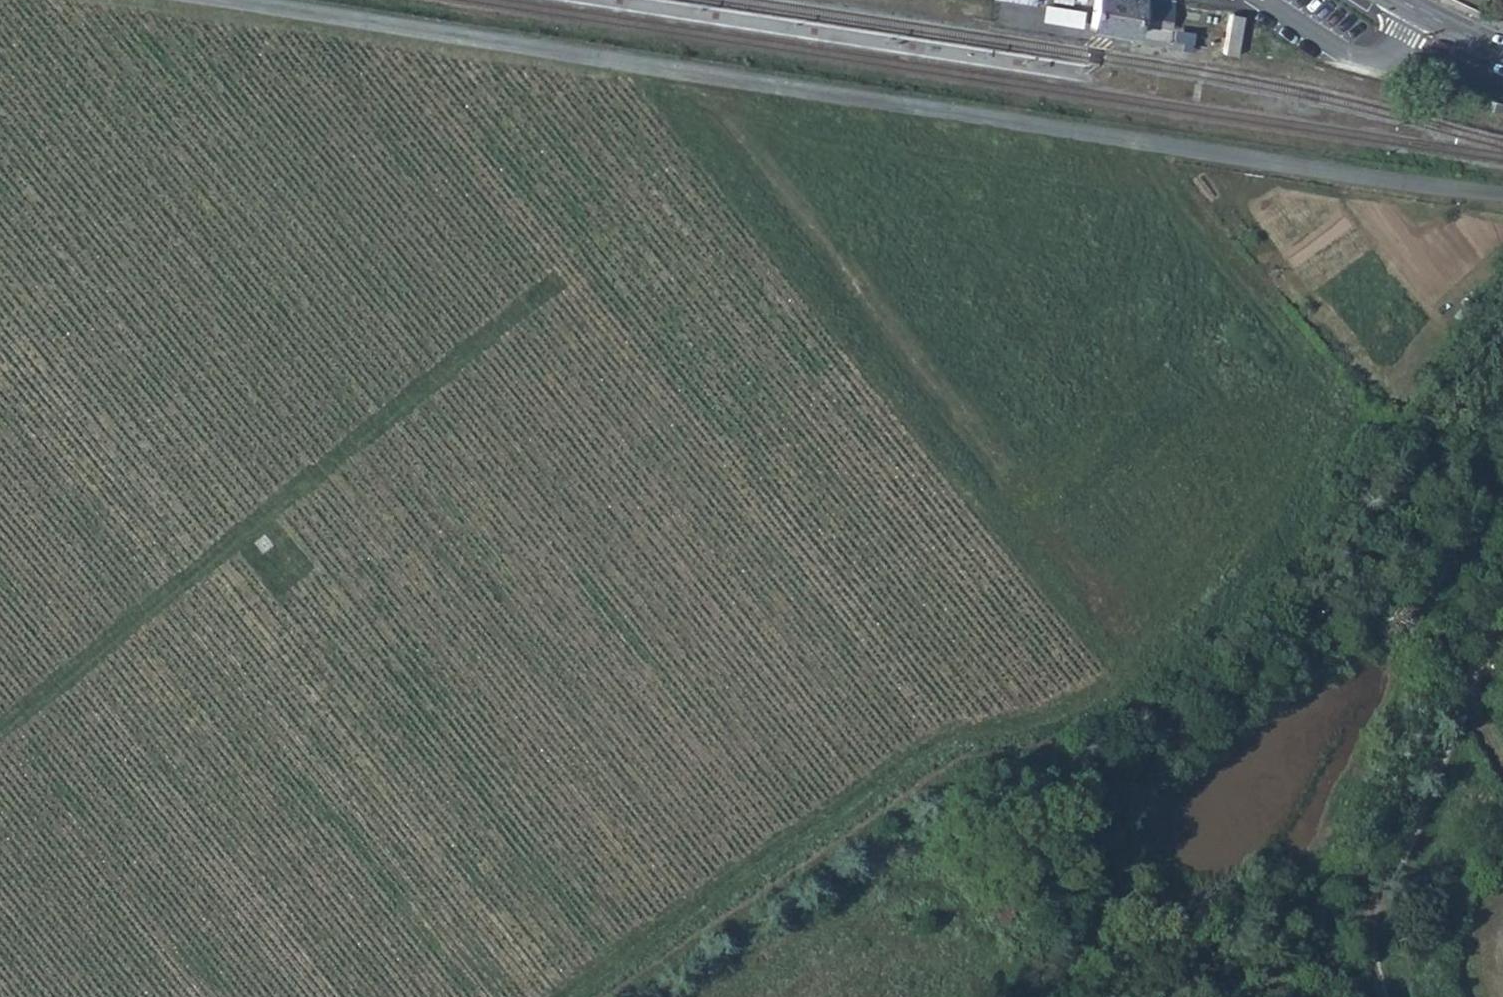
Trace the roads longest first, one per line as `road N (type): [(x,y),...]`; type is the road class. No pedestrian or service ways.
road 1 (track): [(227,0),(1502,197)]
road 2 (track): [(1502,622),(1464,692),(1366,943),(1381,996)]
road 3 (residential): [(1260,0),(1337,51),(1375,56),(1420,12)]

